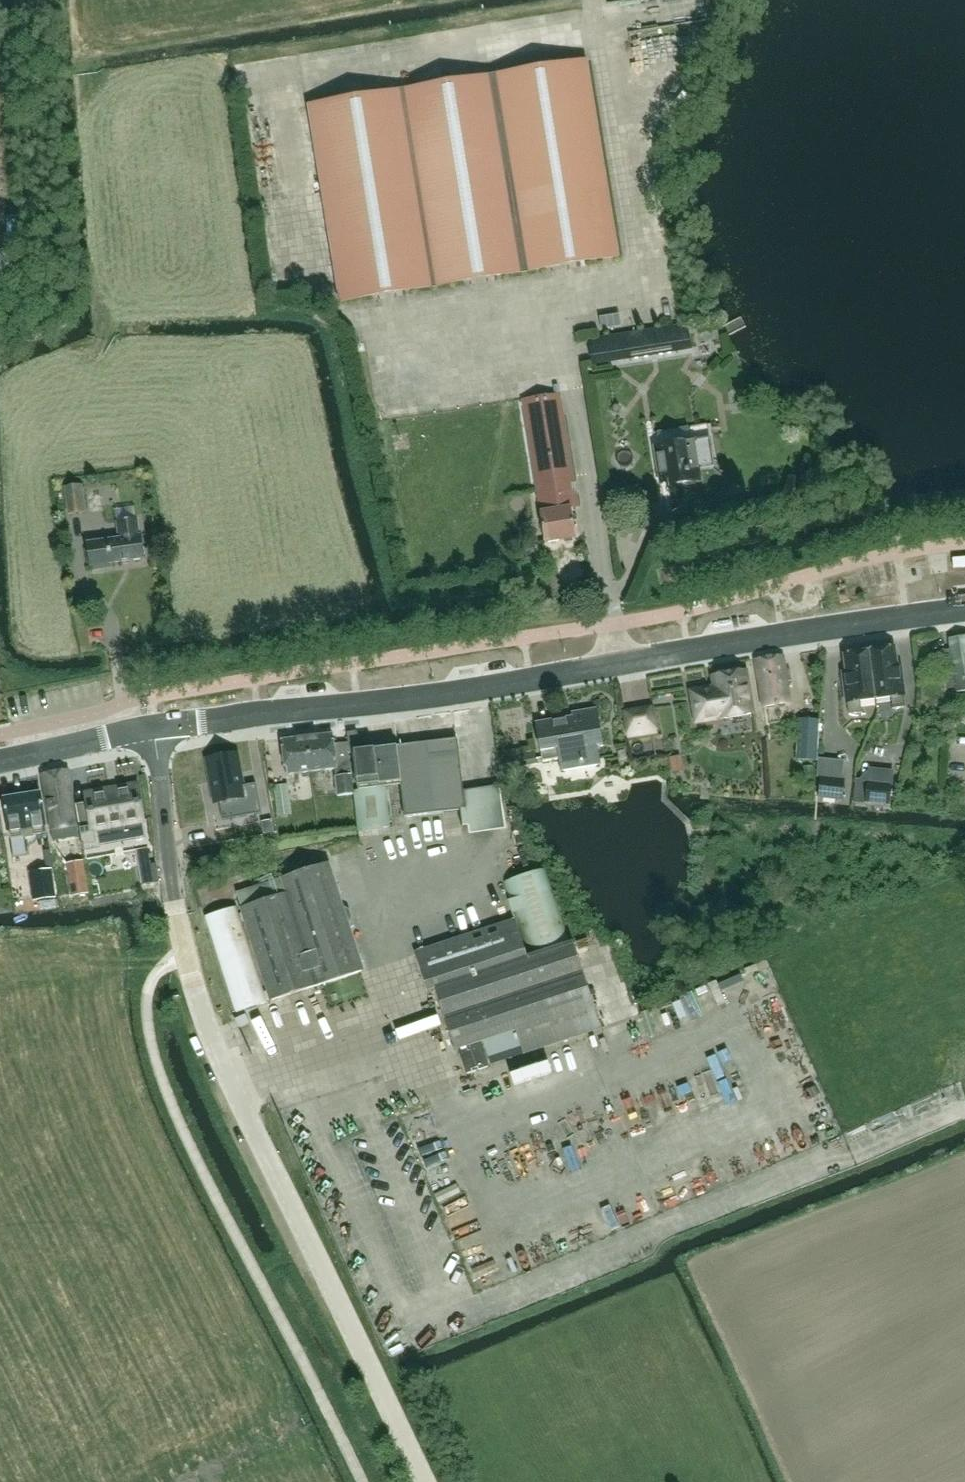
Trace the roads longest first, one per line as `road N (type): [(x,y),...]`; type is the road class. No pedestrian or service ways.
road 1 (secondary): [(142,727),(472,689),(964,609)]
road 2 (tertiary): [(424,1481),(209,1035),(184,955),(142,727)]
road 3 (secondary): [(0,758),(142,727)]

